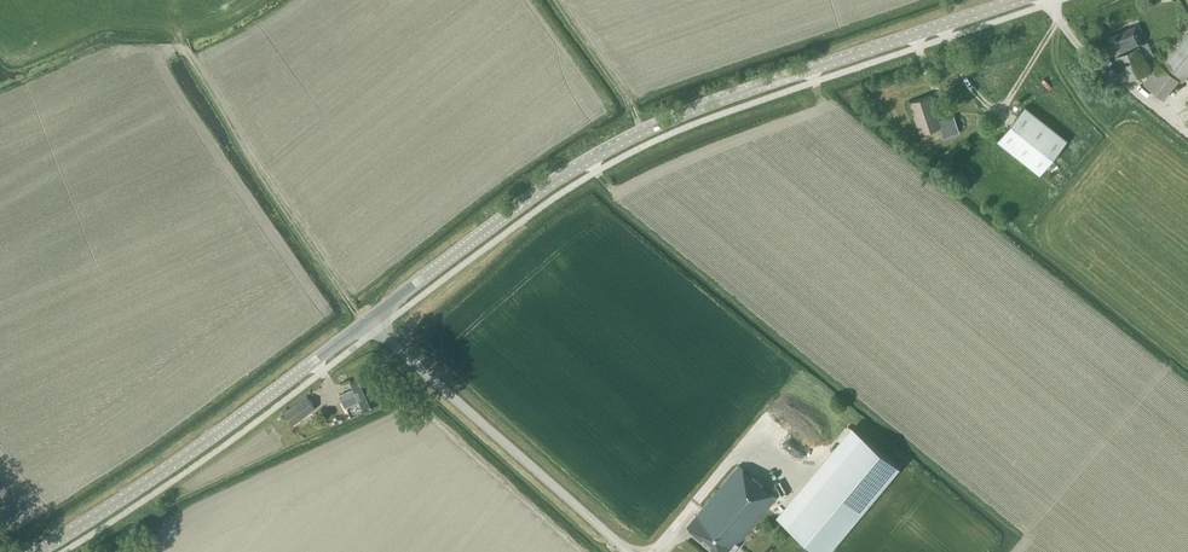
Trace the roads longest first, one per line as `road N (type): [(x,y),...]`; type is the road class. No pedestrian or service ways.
road 1 (tertiary): [(369,321),(548,185),(633,136),(1012,0)]
road 2 (tertiary): [(38,551),(369,321)]
road 3 (tertiary): [(626,551),(369,321)]
road 4 (unclassified): [(1187,136),(1065,32),(1051,0)]

